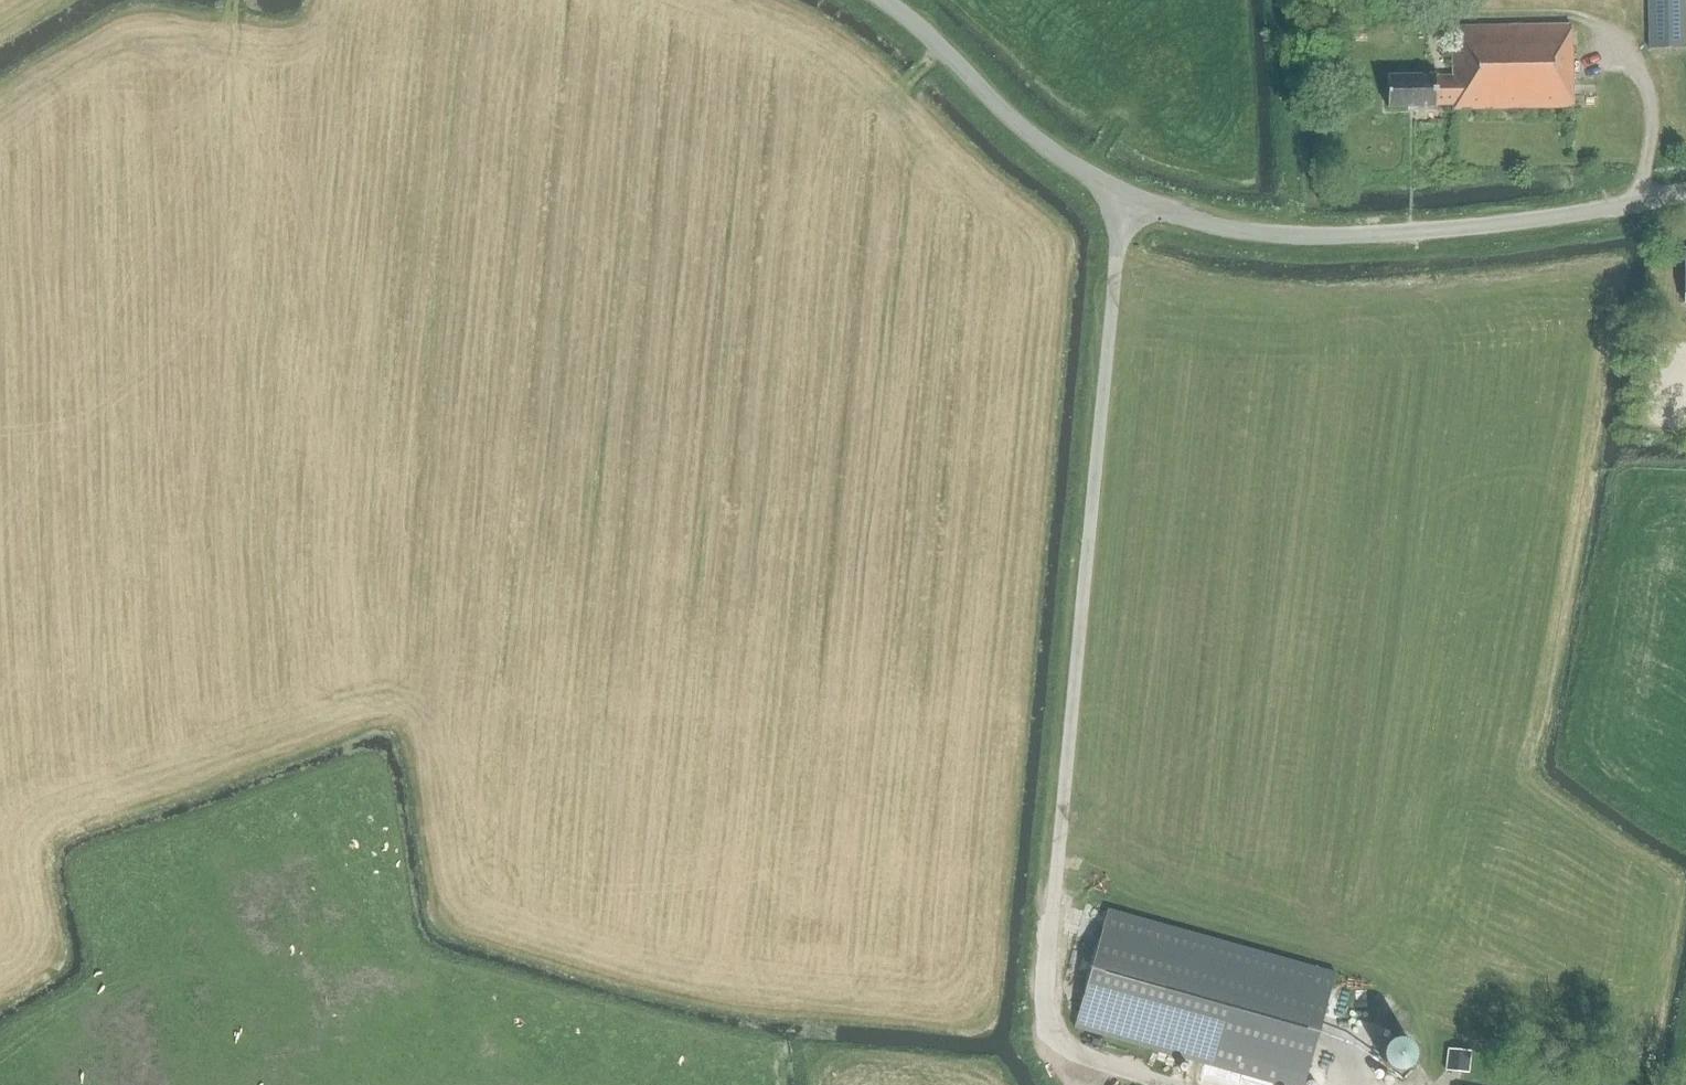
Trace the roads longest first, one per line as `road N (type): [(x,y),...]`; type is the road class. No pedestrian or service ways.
road 1 (unclassified): [(1685,192),(1510,224),(1325,236),(1200,223),(1131,199),(1046,149),(879,0)]

